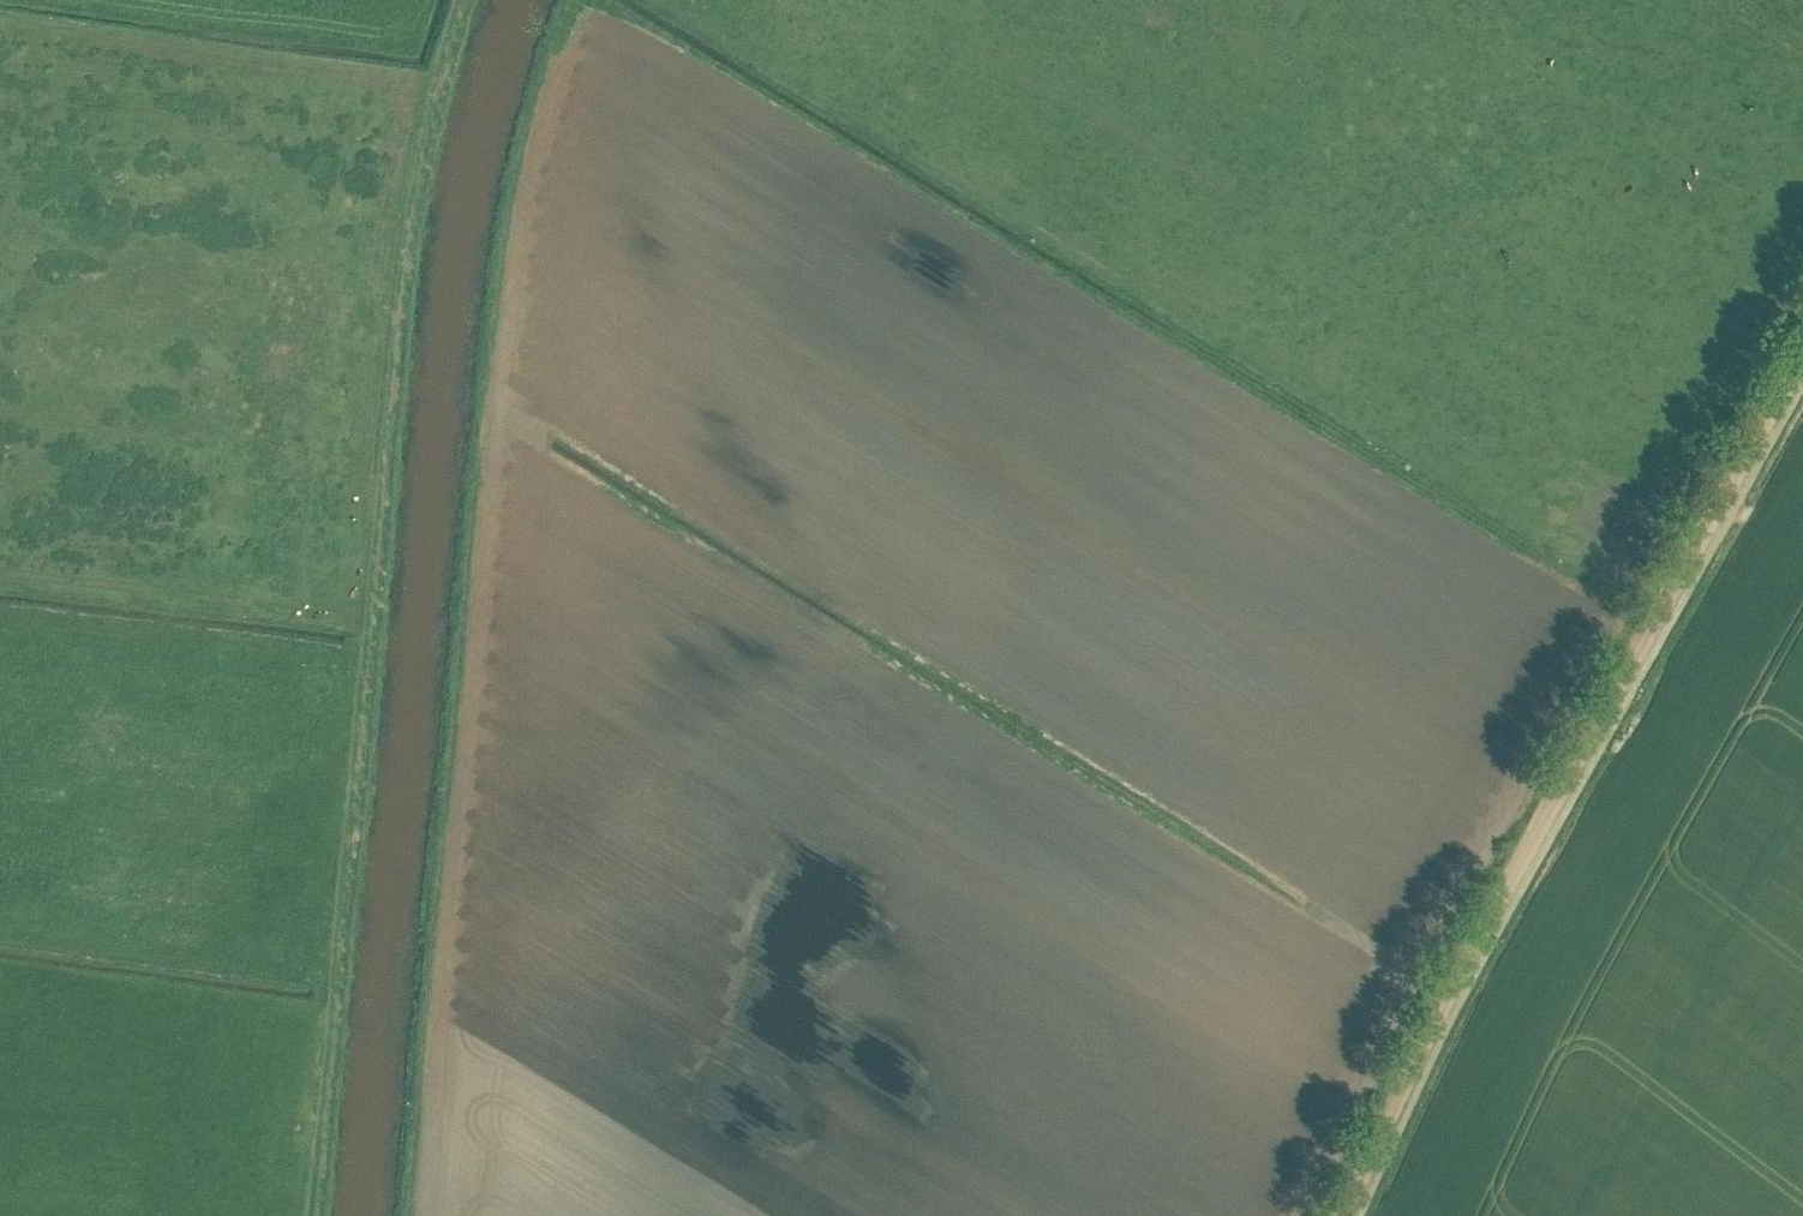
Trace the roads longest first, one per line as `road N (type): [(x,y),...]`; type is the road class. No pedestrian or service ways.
road 1 (track): [(1341,1215),(1436,1019),(1802,348)]

